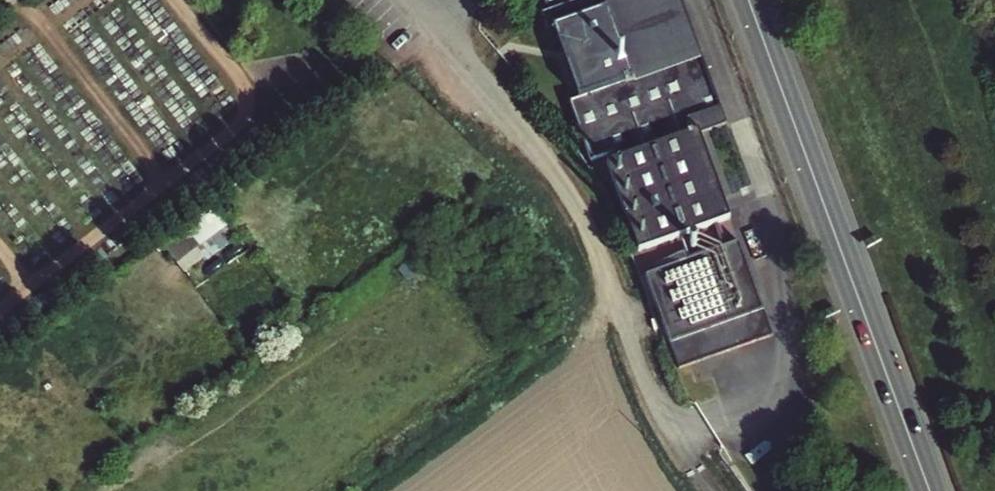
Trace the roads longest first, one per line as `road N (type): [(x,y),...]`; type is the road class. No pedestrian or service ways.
road 1 (residential): [(432,23),(569,181),(660,413),(710,490)]
road 2 (primary): [(931,490),(750,0)]

